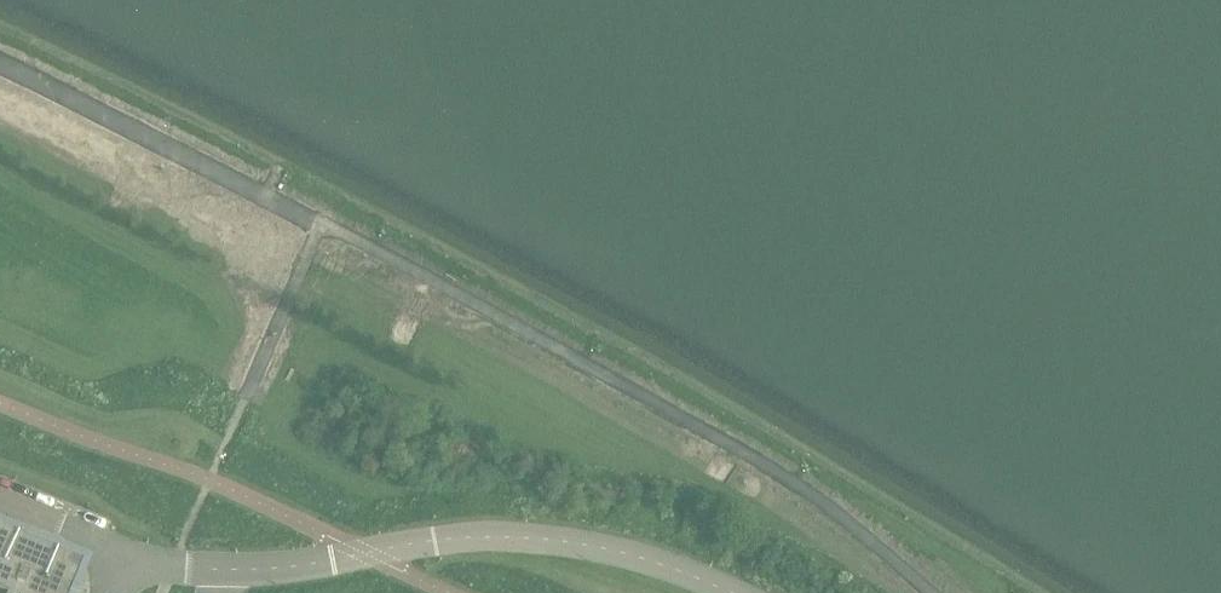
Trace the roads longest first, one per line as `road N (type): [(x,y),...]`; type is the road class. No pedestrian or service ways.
road 1 (unclassified): [(730,592),(593,546),(514,537),(206,571),(127,561)]

